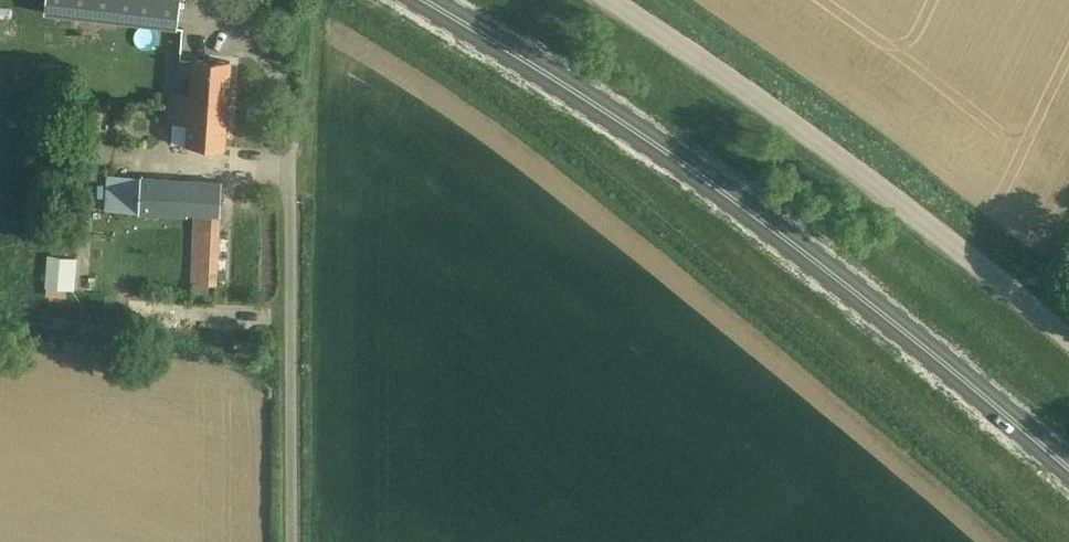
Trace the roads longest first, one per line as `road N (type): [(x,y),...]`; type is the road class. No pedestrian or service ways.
road 1 (primary): [(1068,471),(903,331),(695,175),(416,0)]
road 2 (unclassified): [(1068,336),(921,206),(631,0)]

